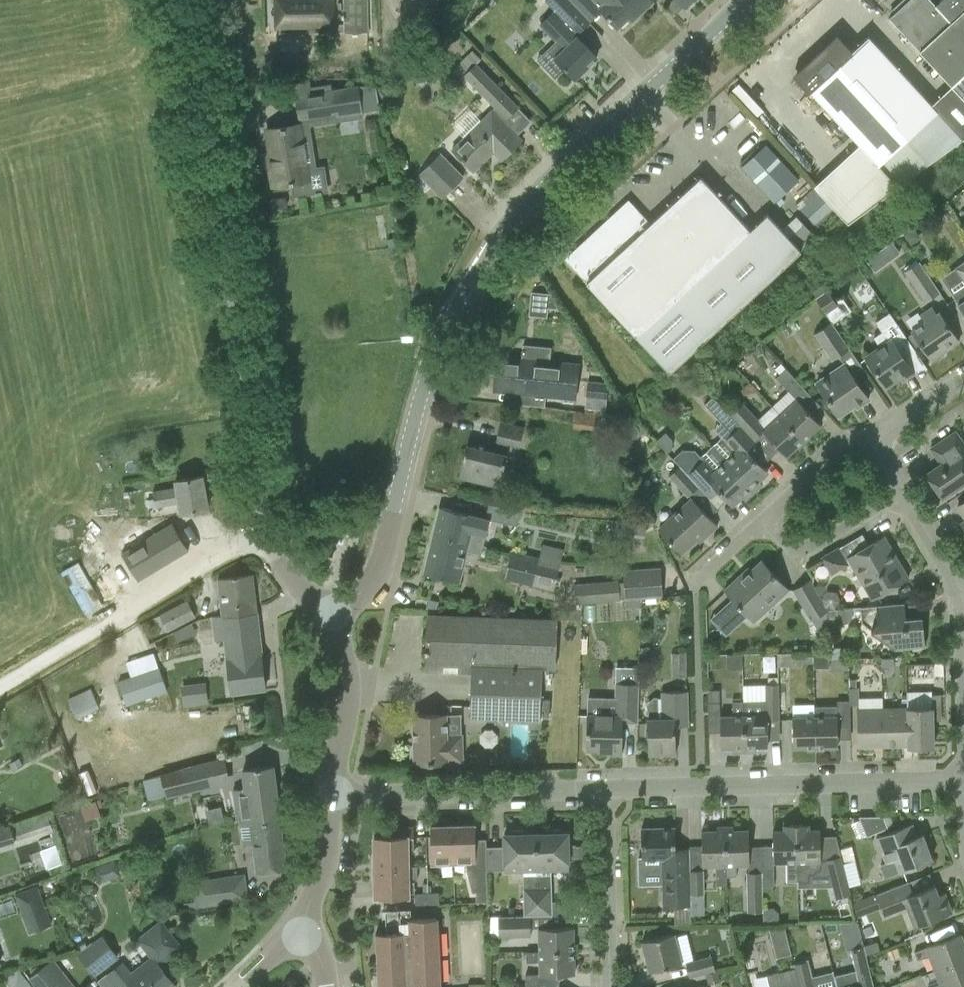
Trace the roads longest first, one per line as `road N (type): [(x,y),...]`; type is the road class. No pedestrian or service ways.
road 1 (tertiary): [(335,619),(367,596),(385,568),(419,413),(463,287),(517,210),(745,0)]
road 2 (unclassified): [(263,528),(184,0)]
road 3 (residential): [(611,795),(963,777)]
road 4 (unclassified): [(0,683),(263,528)]
road 5 (residential): [(335,799),(611,795)]
road 6 (residential): [(611,986),(611,795)]
road 7 (tertiary): [(335,799),(349,704),(335,619)]
road 8 (residential): [(763,521),(796,553),(812,550),(897,496)]
road 9 (residential): [(763,521),(843,441),(877,435)]
road 10 (tertiary): [(303,931),(328,858),(335,799)]
road 11 (residential): [(963,777),(960,646)]

